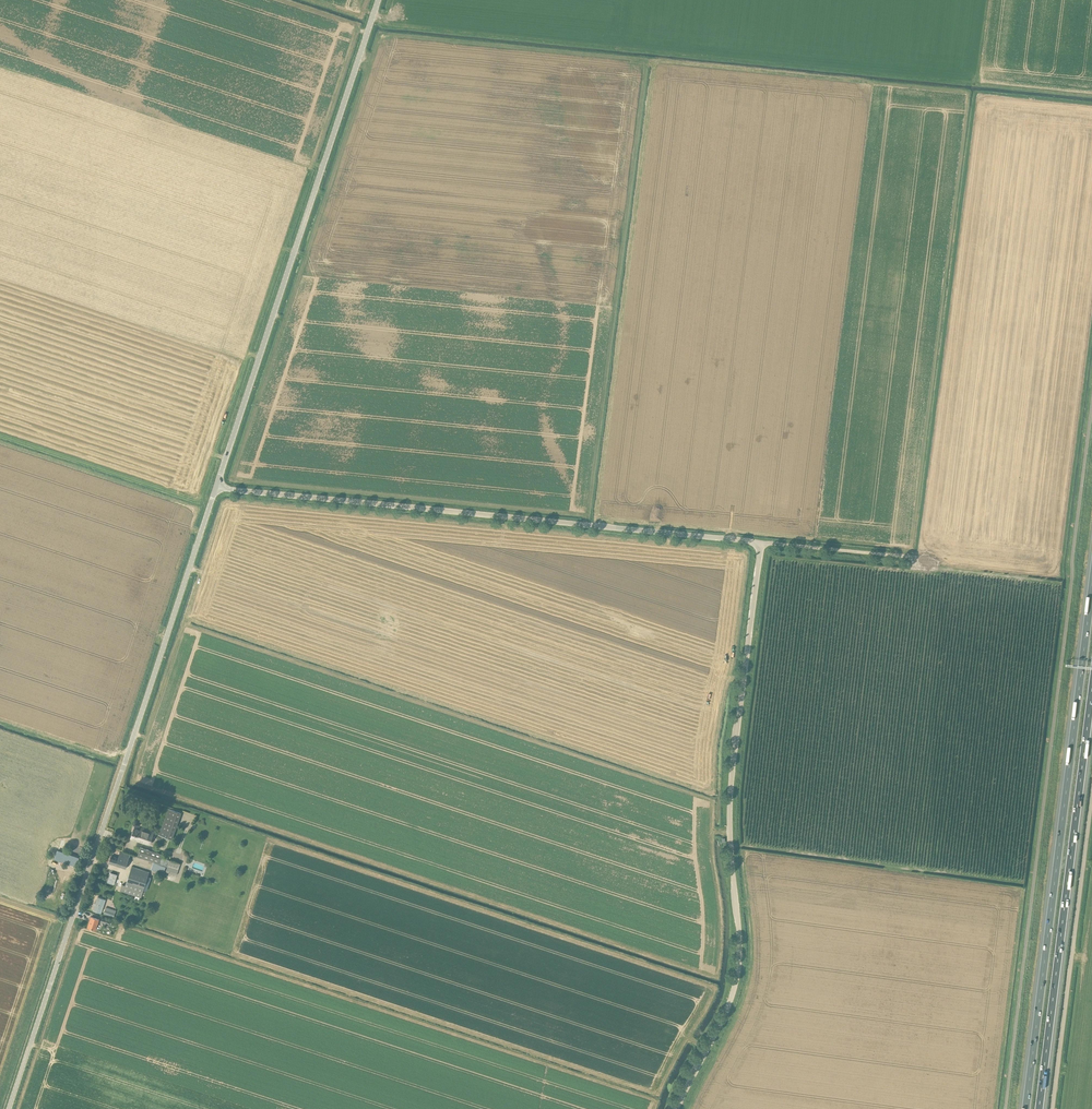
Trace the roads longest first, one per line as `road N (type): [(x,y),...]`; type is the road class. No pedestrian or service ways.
road 1 (tertiary): [(9,1108),(217,486)]
road 2 (unclassified): [(676,1108),(736,981),(730,794),(761,543)]
road 3 (unclassified): [(761,543),(217,486)]
road 4 (motorway): [(1091,589),(1027,1108)]
road 5 (tertiary): [(217,486),(378,0)]
road 6 (motorway): [(1039,1108),(1091,692)]
road 7 (unclassified): [(1053,1108),(1091,799)]
road 8 (unclassified): [(927,558),(761,543)]

